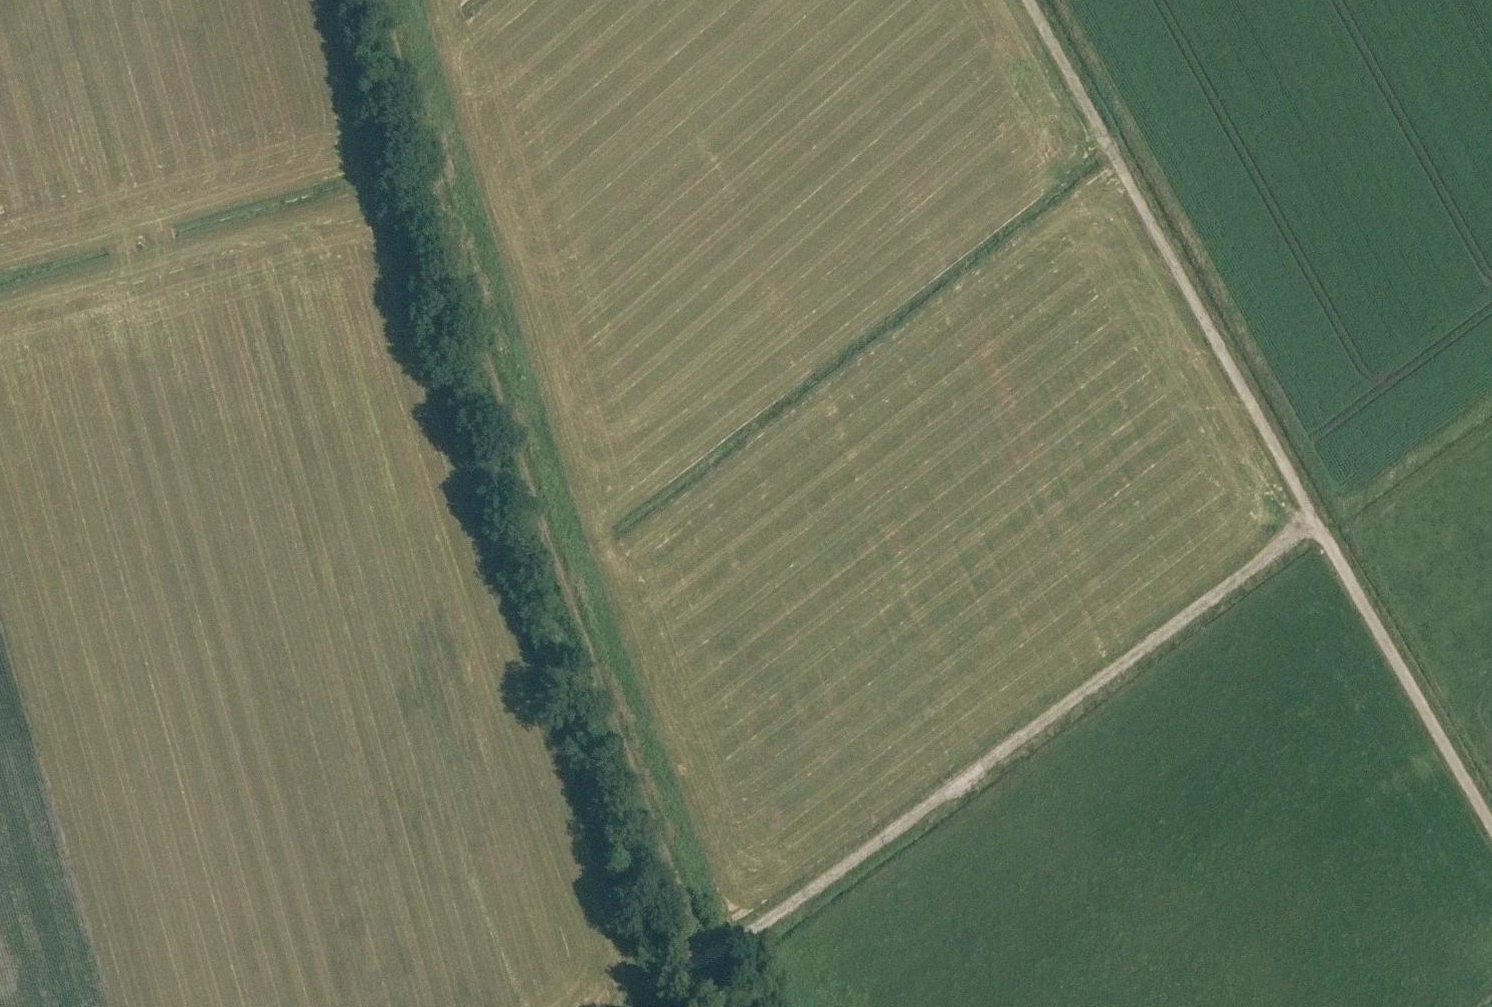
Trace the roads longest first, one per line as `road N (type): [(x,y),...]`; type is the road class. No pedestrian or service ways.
road 1 (track): [(1491,827),(1312,520),(1028,0)]
road 2 (track): [(1312,520),(770,921),(627,1006)]

